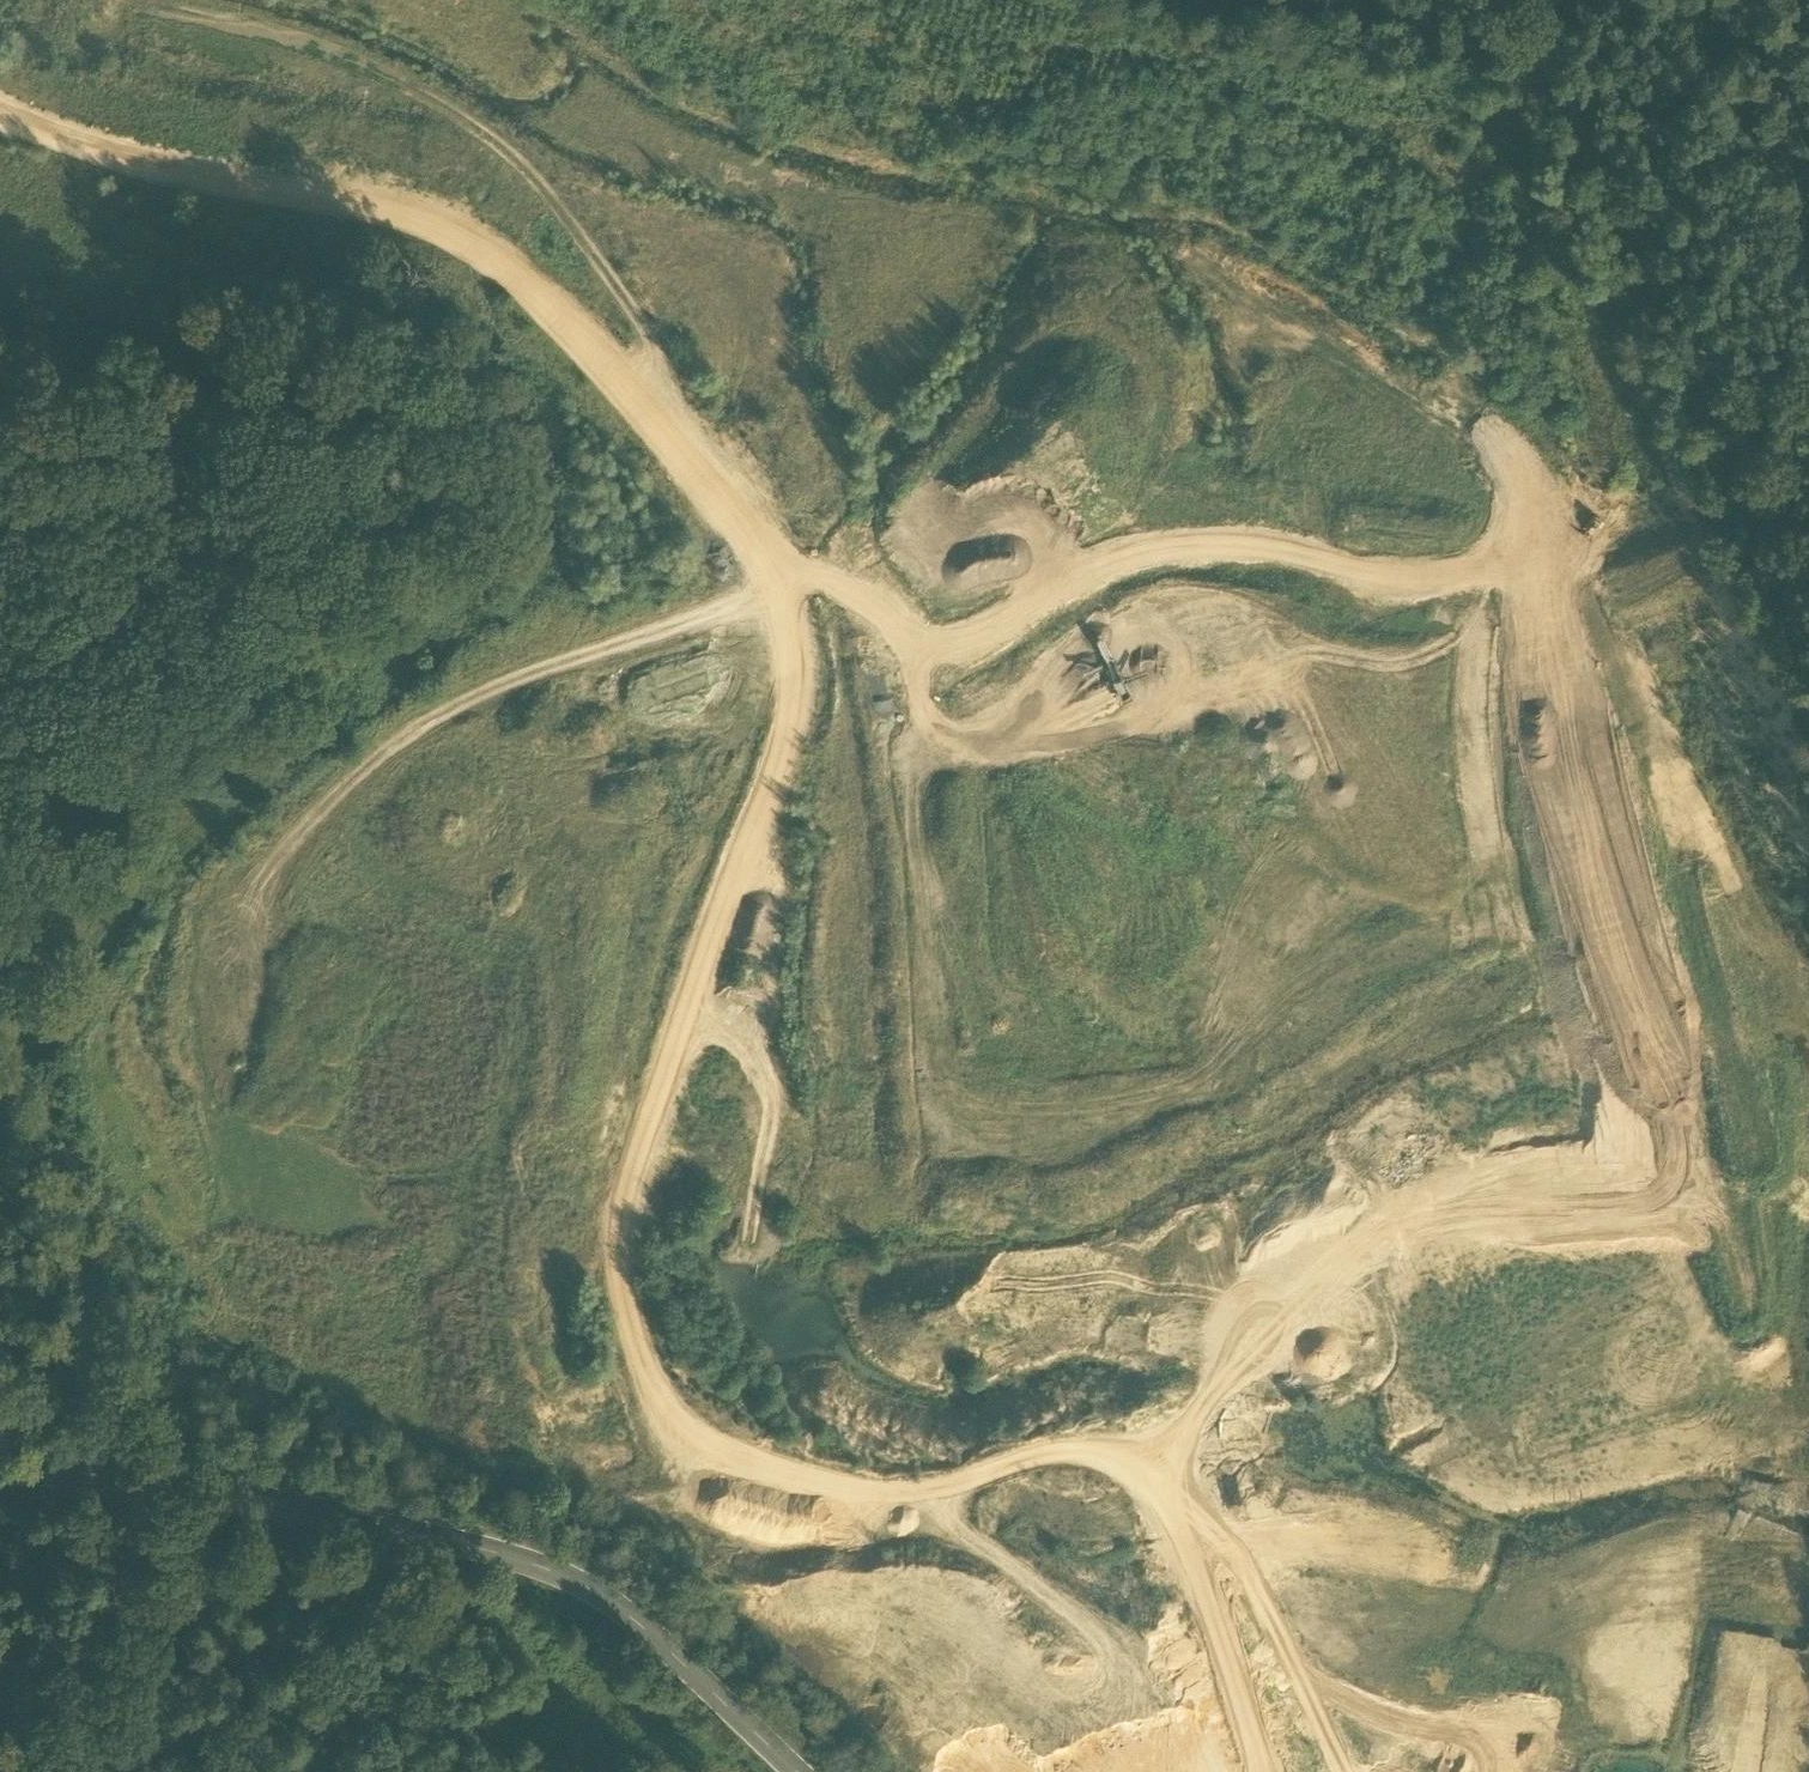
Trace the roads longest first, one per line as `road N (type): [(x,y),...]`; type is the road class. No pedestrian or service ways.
road 1 (tertiary): [(796,1771),(591,1589),(532,1563),(194,1483),(0,1469)]
road 2 (track): [(1501,0),(1545,76),(1808,676)]

